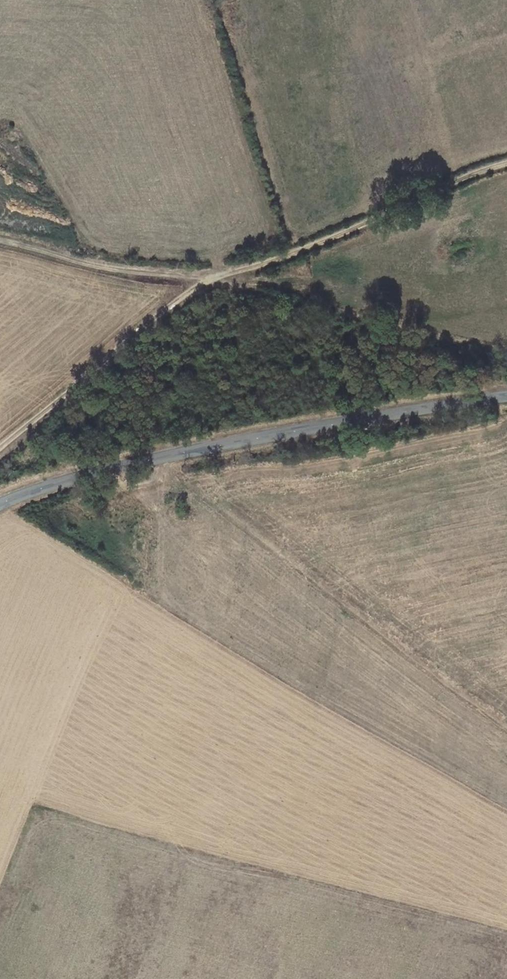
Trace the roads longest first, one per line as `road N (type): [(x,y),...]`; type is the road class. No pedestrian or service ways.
road 1 (track): [(0,451),(178,302),(216,280),(275,263),(506,165)]
road 2 (tertiary): [(506,396),(114,468),(0,506)]
road 3 (track): [(216,280),(92,268),(0,242)]

